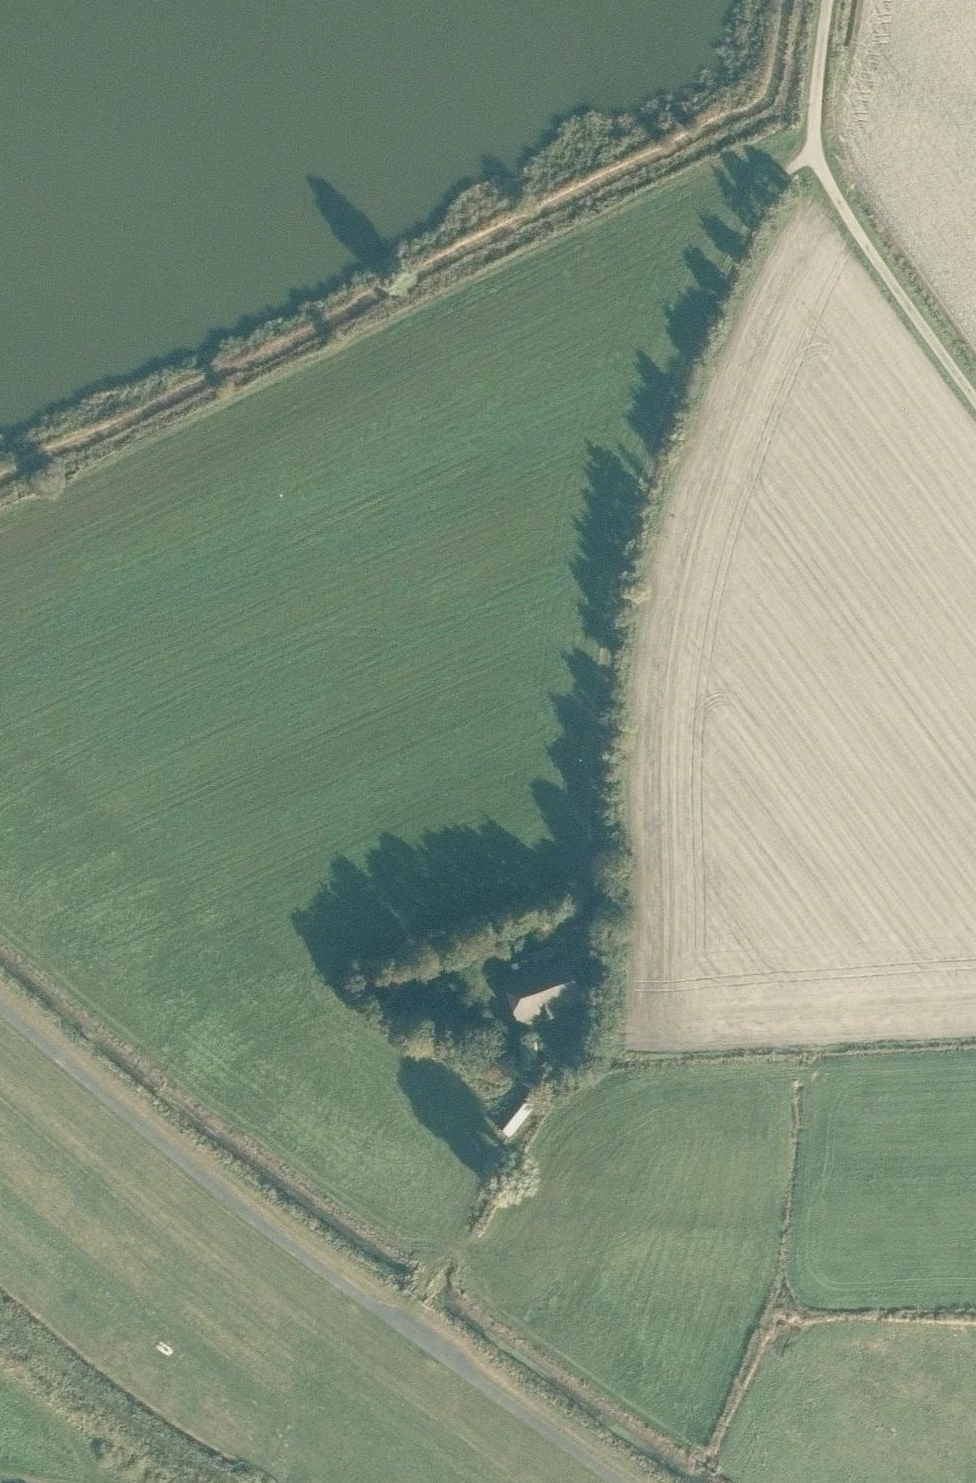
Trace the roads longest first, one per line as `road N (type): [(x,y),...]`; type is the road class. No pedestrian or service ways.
road 1 (track): [(622,1482),(423,1339),(0,1003)]
road 2 (track): [(809,155),(975,406)]

